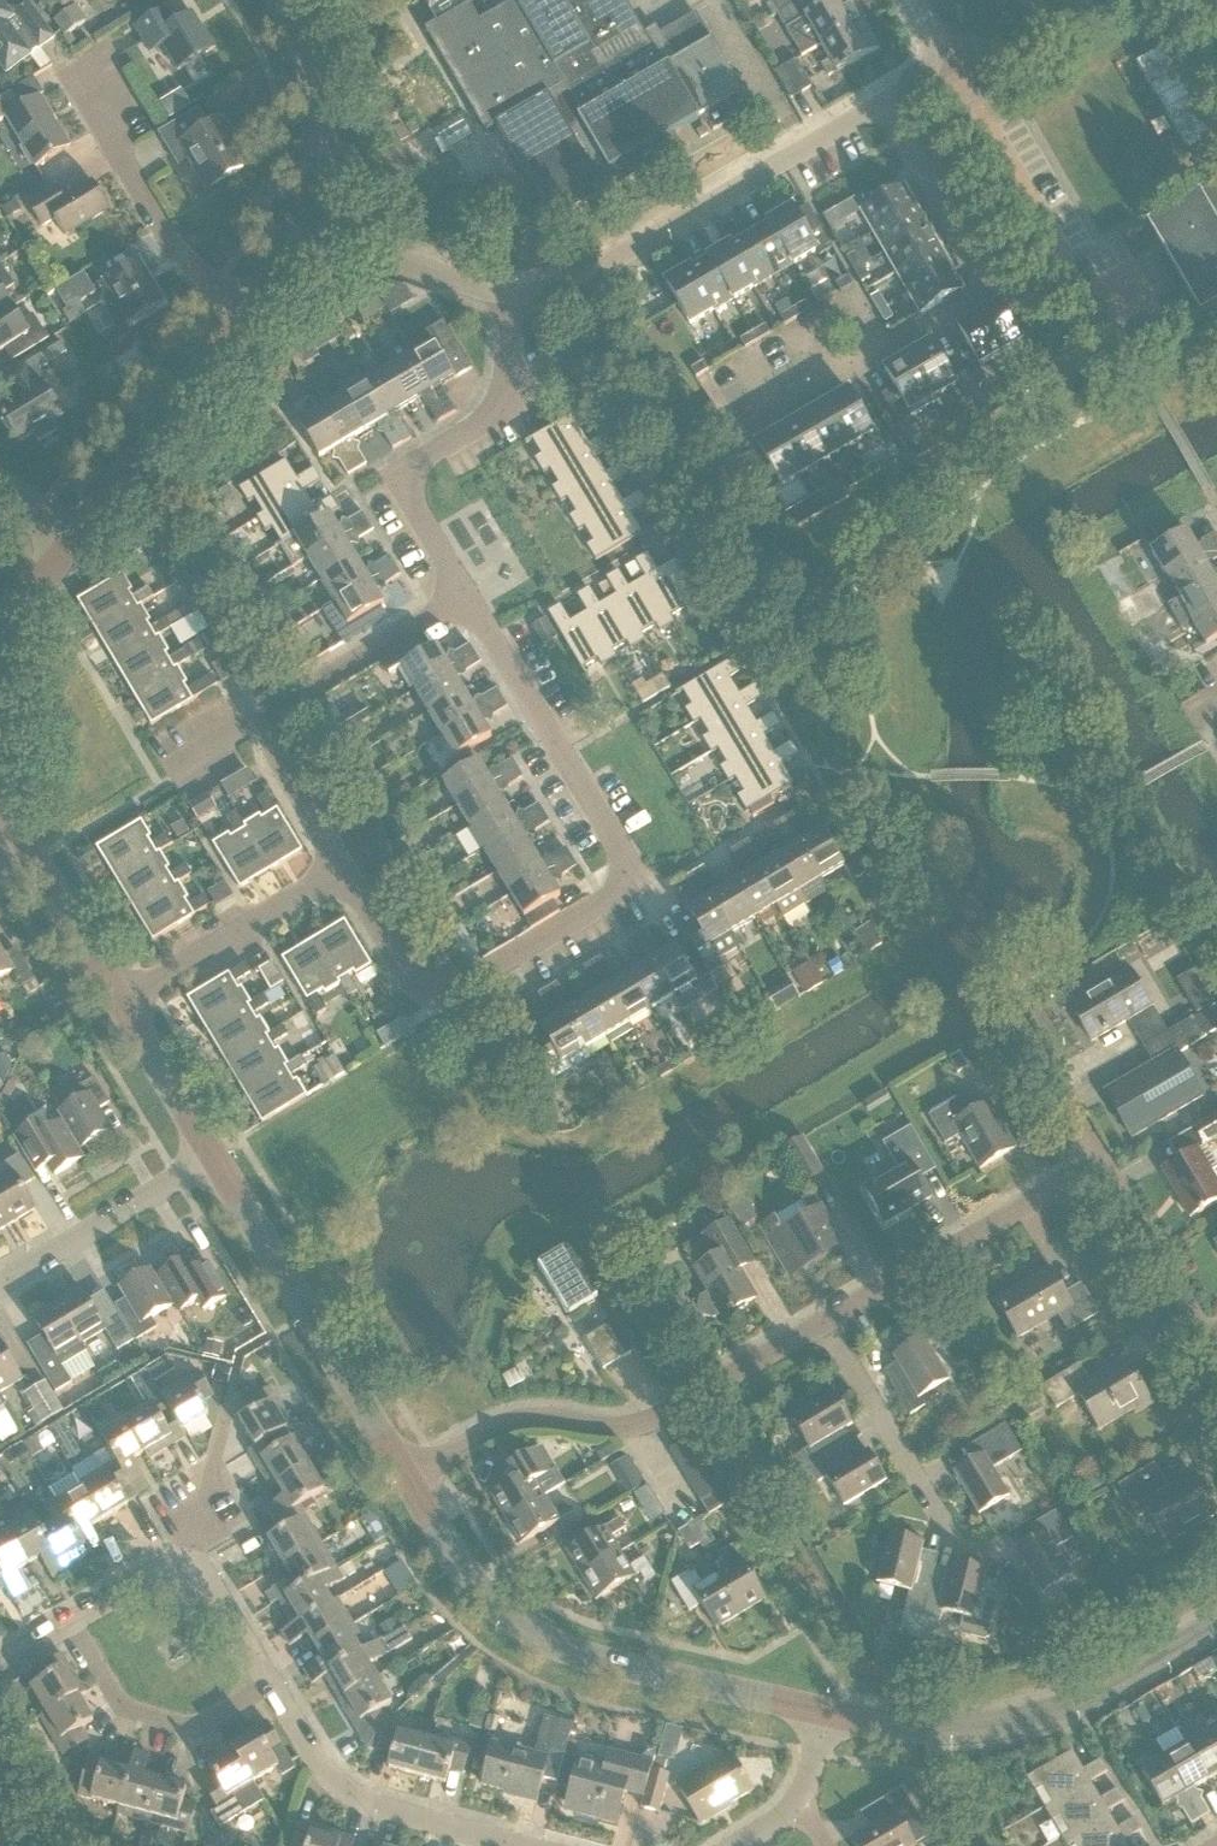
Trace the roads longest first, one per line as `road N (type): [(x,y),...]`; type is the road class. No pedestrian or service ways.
road 1 (residential): [(342,872),(413,980),(434,988),(476,978),(604,902),(612,888),(610,833),(462,594)]
road 2 (residential): [(824,1714),(573,1652),(506,1616),(465,1572),(408,1477)]
road 3 (residential): [(408,1477),(500,1424),(556,1417),(638,1423),(663,1414),(825,1322)]
road 4 (residential): [(513,294),(583,277),(882,99)]
road 5 (residential): [(1216,1622),(1075,1702),(1014,1722),(945,1731),(824,1714)]
road 6 (residential): [(462,594),(394,477),(481,425),(505,397),(513,294)]
road 7 (residential): [(408,1477),(215,1159)]
road 8 (residential): [(825,1322),(1101,1163)]
road 9 (residential): [(270,1686),(312,1759),(353,1797),(524,1845)]
road 10 (residential): [(243,315),(171,248),(70,71)]
road 11 (residential): [(72,543),(243,315)]
road 12 (residential): [(825,1322),(956,1545),(981,1551)]
road 13 (residential): [(71,1621),(145,1571),(187,1566),(213,1581),(270,1686)]
road 14 (residential): [(270,1686),(210,1722),(183,1724),(130,1708),(71,1621)]
road 15 (residential): [(124,1006),(342,872)]
road 16 (residential): [(215,1159),(0,1287)]
road 17 (residential): [(258,721),(462,594)]
road 18 (residential): [(303,229),(316,144),(311,70),(281,0)]
road 19 (residential): [(1216,1358),(1101,1163)]
road 20 (residential): [(303,229),(513,294)]
road 21 (residential): [(882,99),(990,288)]
road 22 (residential): [(124,1006),(23,844)]
road 23 (residential): [(215,1159),(124,1006)]
road 24 (residential): [(258,721),(342,872)]
road 25 (residential): [(0,651),(13,619),(72,543)]

